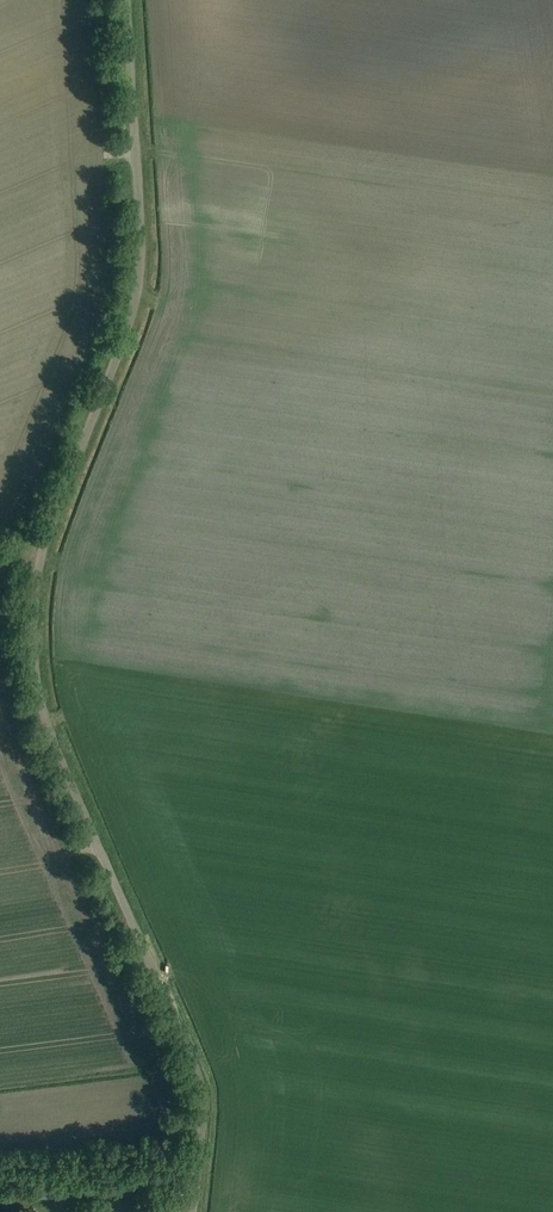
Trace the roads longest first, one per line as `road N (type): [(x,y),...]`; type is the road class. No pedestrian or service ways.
road 1 (unclassified): [(193,1211),(200,1083),(44,715),(36,671),(38,568),(136,301),(142,250),(126,0)]

